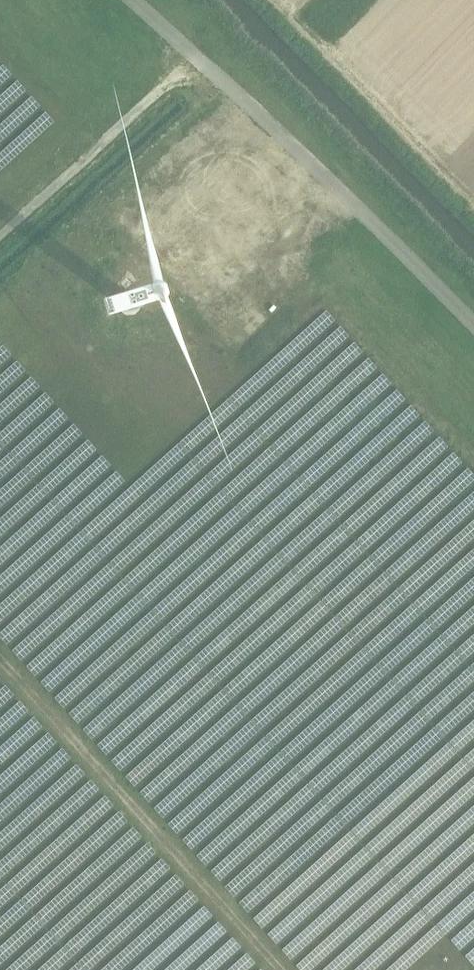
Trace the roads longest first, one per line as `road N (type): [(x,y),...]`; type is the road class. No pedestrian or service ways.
road 1 (track): [(0,658),(281,969)]
road 2 (track): [(0,236),(197,59)]

